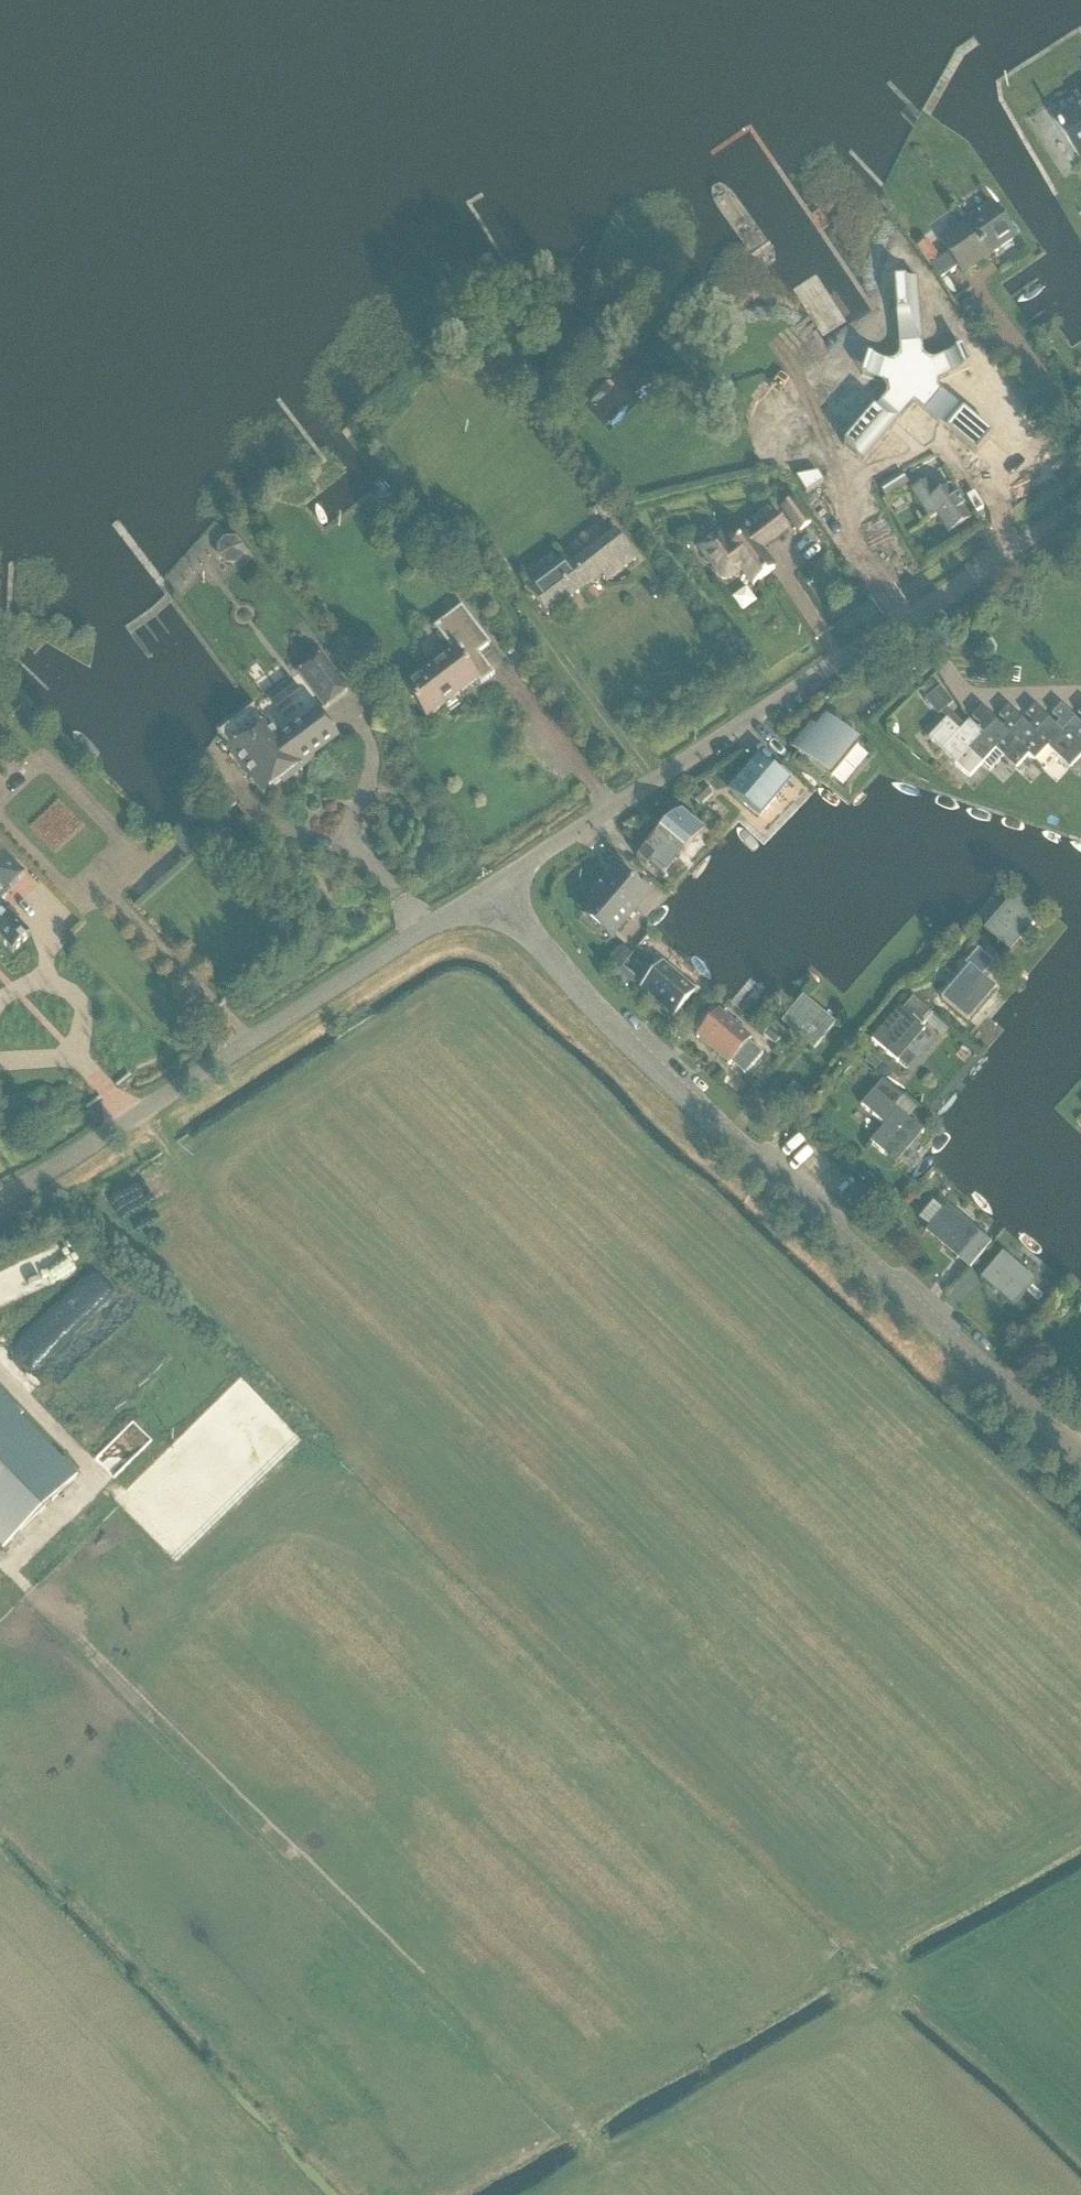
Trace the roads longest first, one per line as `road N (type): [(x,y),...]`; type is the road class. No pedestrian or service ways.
road 1 (tertiary): [(1080,1457),(681,1092),(489,888)]
road 2 (unclassified): [(489,888),(1080,503)]
road 3 (tertiary): [(0,1195),(489,888)]

